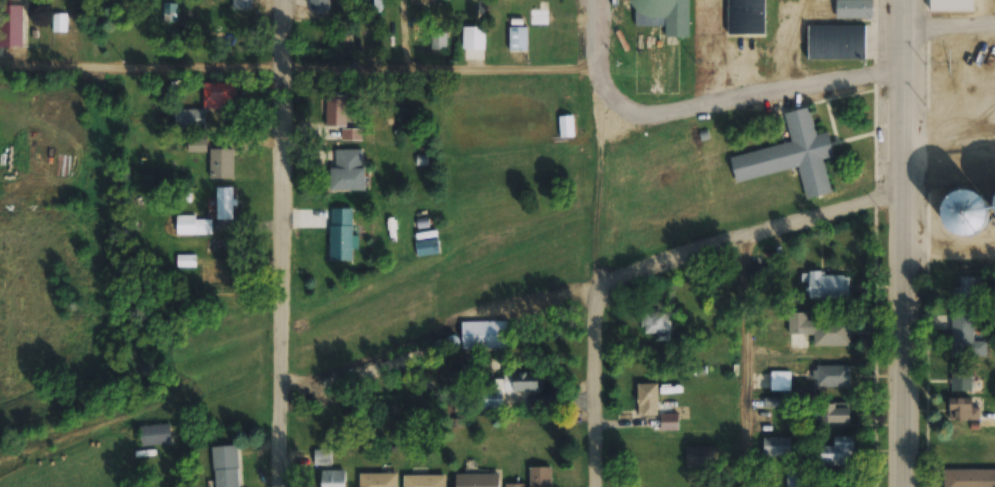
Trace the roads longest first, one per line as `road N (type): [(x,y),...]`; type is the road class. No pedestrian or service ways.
road 1 (residential): [(603,486),(607,0)]
road 2 (residential): [(289,486),(290,0)]
road 3 (tertiary): [(905,486),(905,0)]
road 4 (residential): [(605,278),(907,199)]
road 5 (residential): [(607,124),(905,65)]

